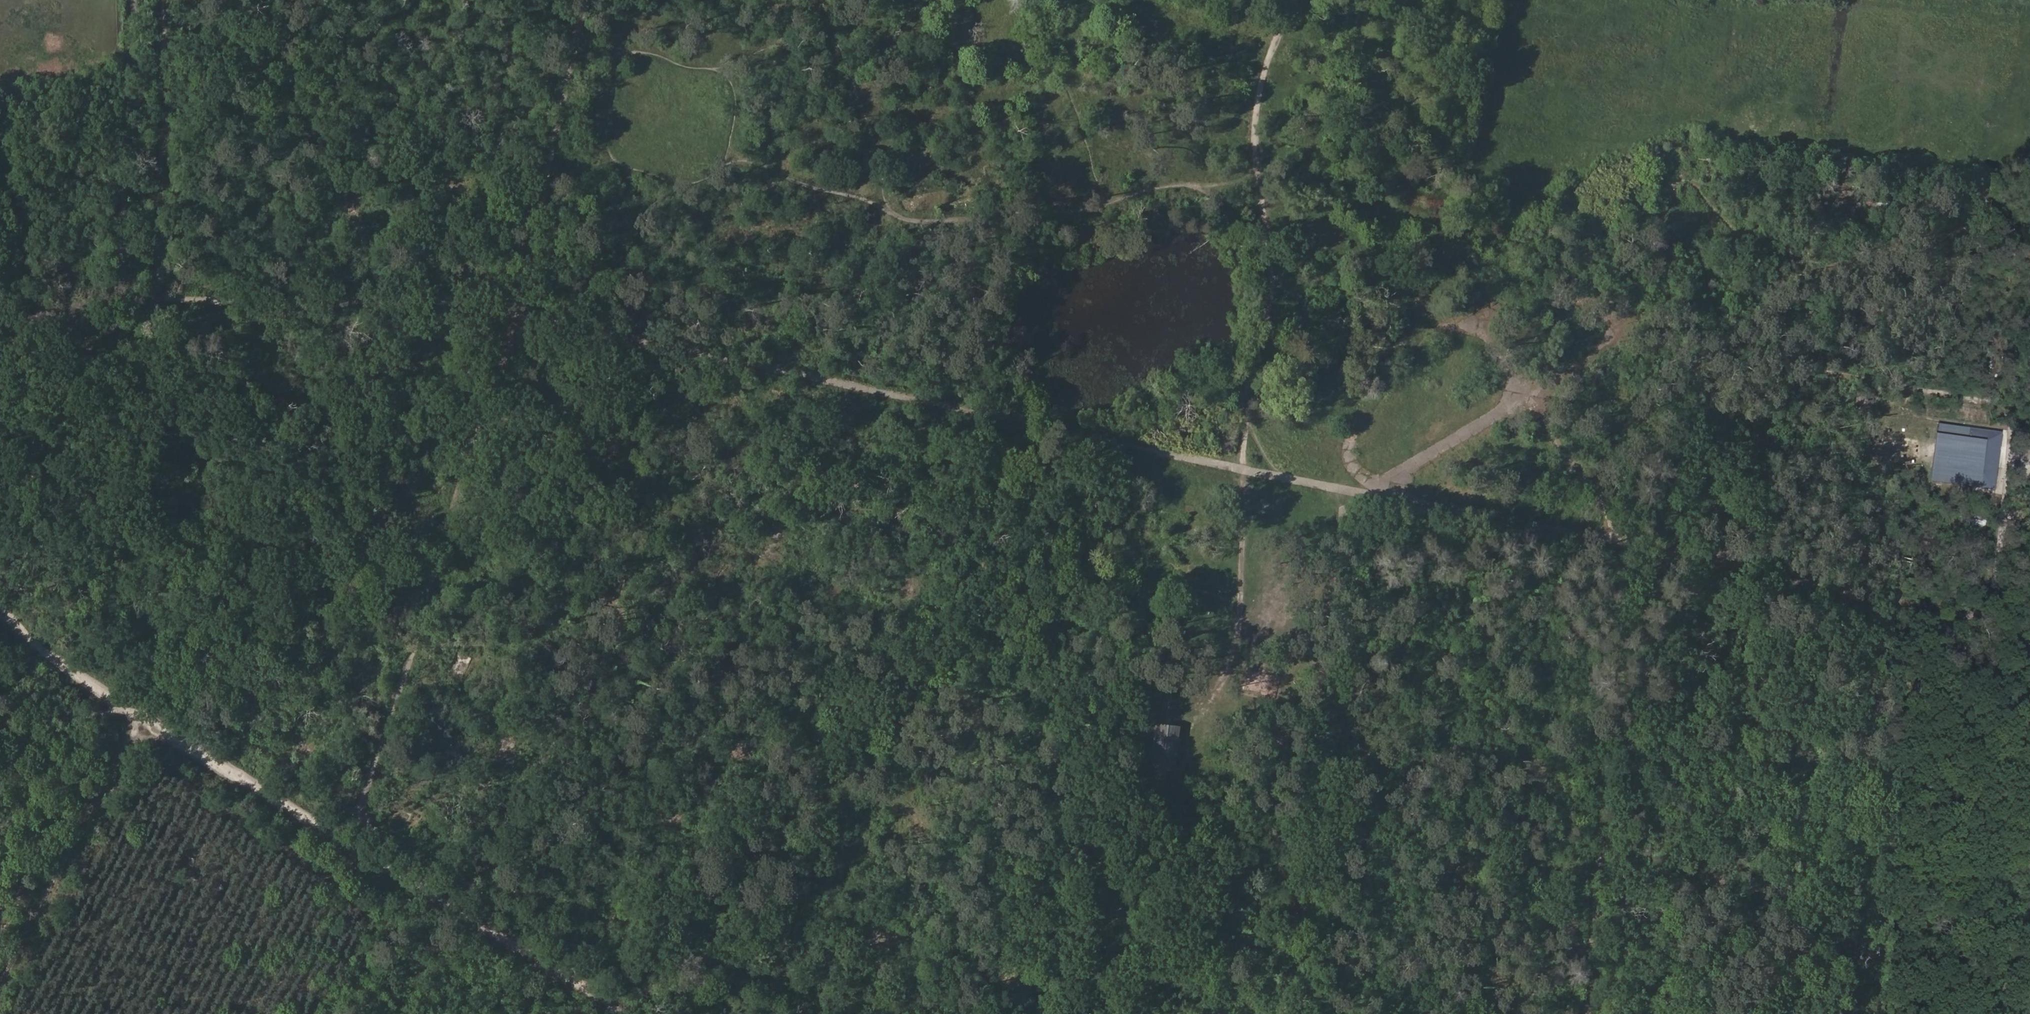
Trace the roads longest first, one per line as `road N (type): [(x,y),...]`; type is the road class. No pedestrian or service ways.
road 1 (track): [(140,714),(0,996)]

